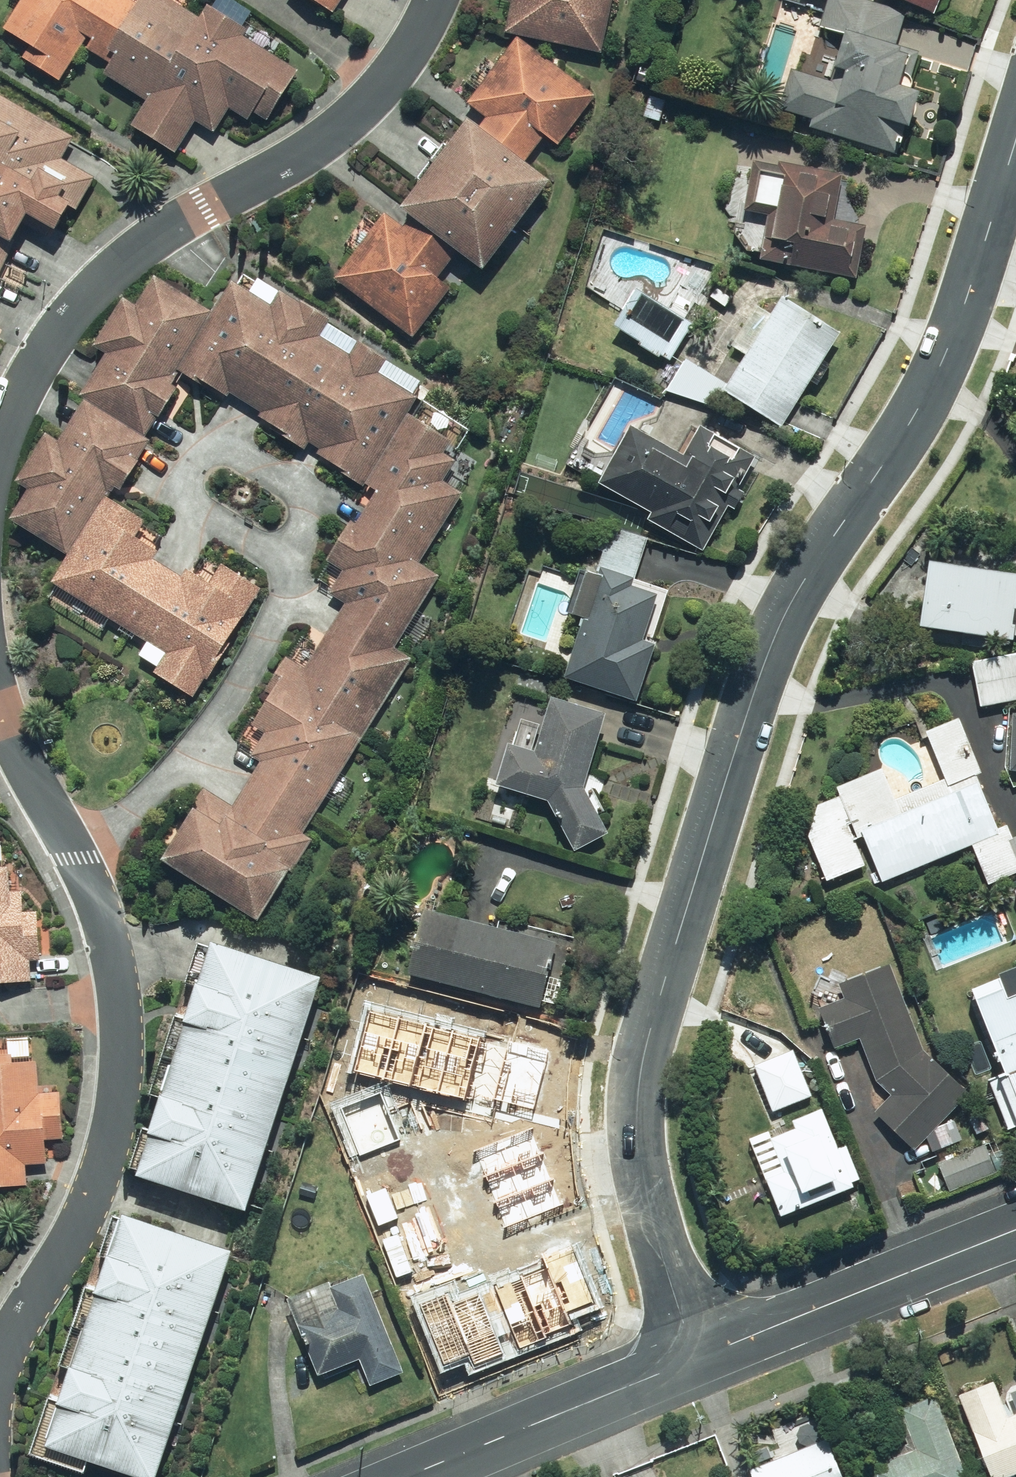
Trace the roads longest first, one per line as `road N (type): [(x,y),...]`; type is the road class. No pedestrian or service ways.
road 1 (tertiary): [(695,1359),(640,1159),(647,1040),(774,639),(805,573),(936,371),(1015,138)]
road 2 (residential): [(377,90),(301,157),(177,223),(74,309),(26,378),(0,437)]
road 3 (residential): [(119,1000),(121,1093),(107,1156),(81,1224),(0,1369)]
road 4 (residential): [(79,857),(142,813),(222,716),(283,604),(284,571)]
road 5 (residential): [(695,1359),(1015,1230)]
road 6 (tertiary): [(404,1476),(695,1359)]
road 7 (residential): [(284,571),(173,480),(176,464),(210,444)]
road 8 (residential): [(210,444),(295,491),(305,530),(284,571)]
road 9 (residential): [(0,705),(79,857)]
road 10 (residential): [(79,857),(107,932),(119,1000)]
road 11 (residential): [(377,90),(268,0)]

